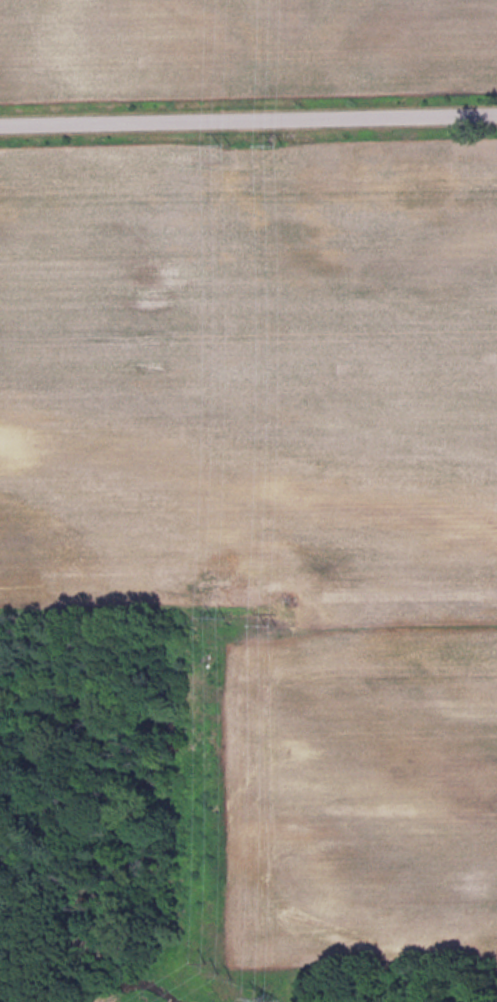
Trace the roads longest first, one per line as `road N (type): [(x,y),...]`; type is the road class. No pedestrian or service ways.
road 1 (residential): [(0,132),(496,122)]

